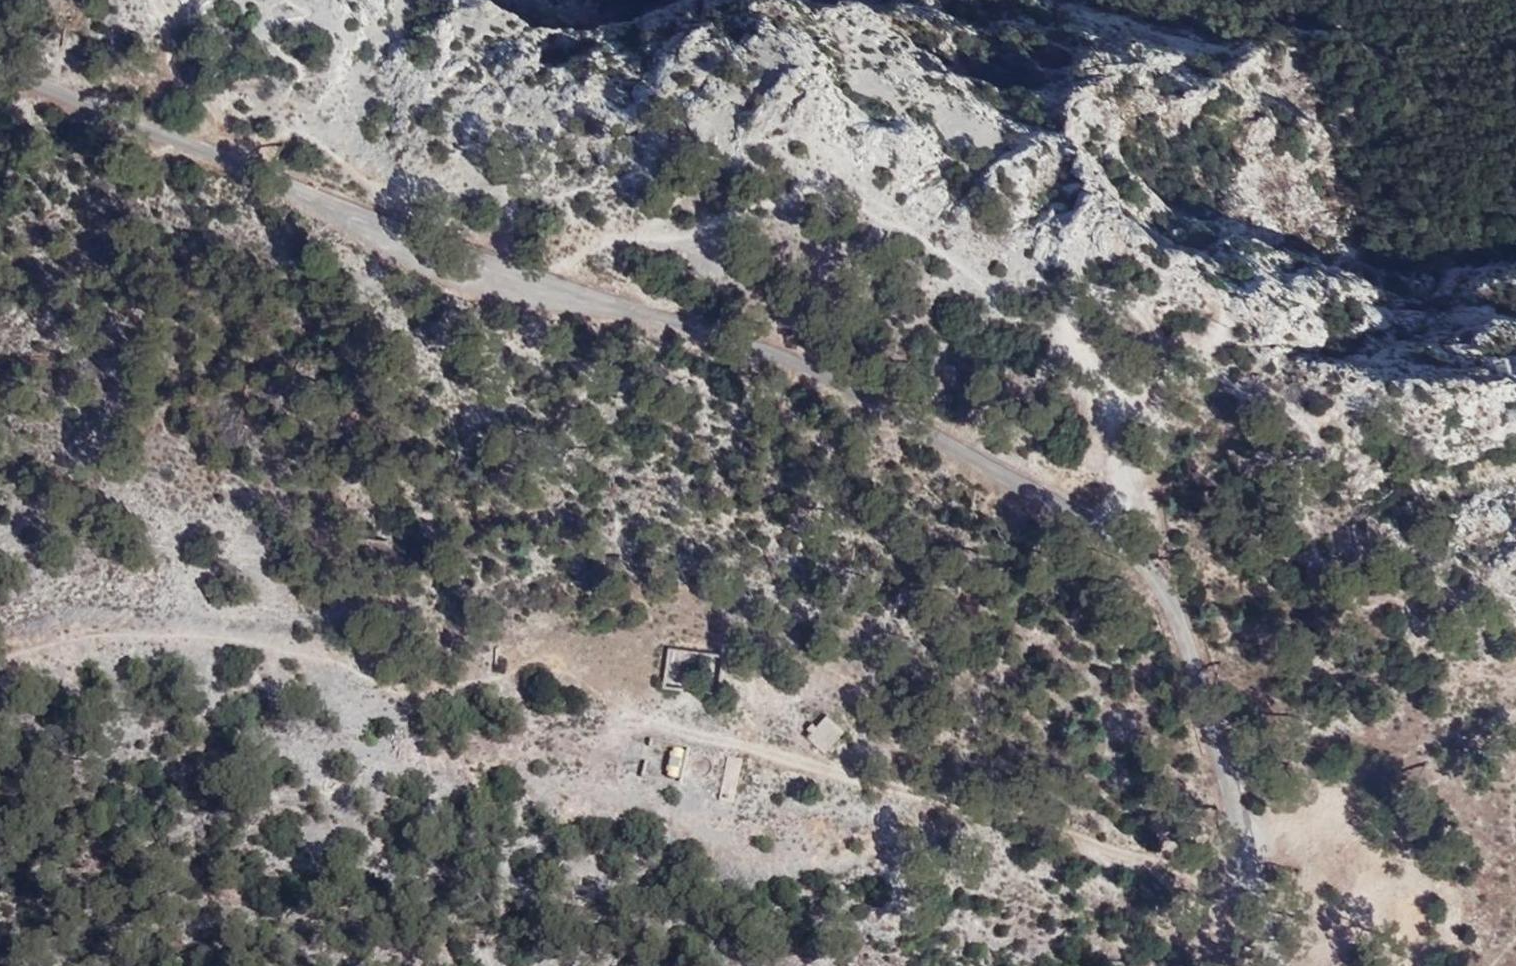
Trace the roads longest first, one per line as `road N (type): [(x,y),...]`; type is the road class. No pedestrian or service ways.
road 1 (unclassified): [(0,51),(219,146),(363,221),(964,446),(1089,506),(1177,595),(1243,770),(1285,965)]
road 2 (track): [(1177,595),(1172,541),(1134,483)]

